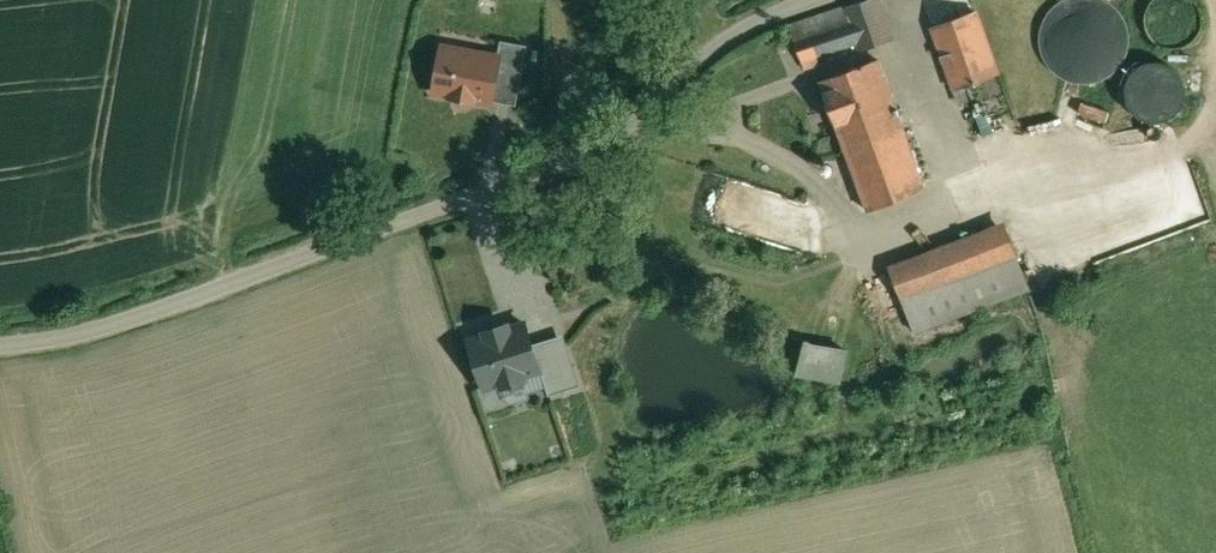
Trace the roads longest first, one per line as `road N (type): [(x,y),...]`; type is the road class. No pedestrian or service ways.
road 1 (unclassified): [(779,0),(628,116),(42,349),(0,351)]

